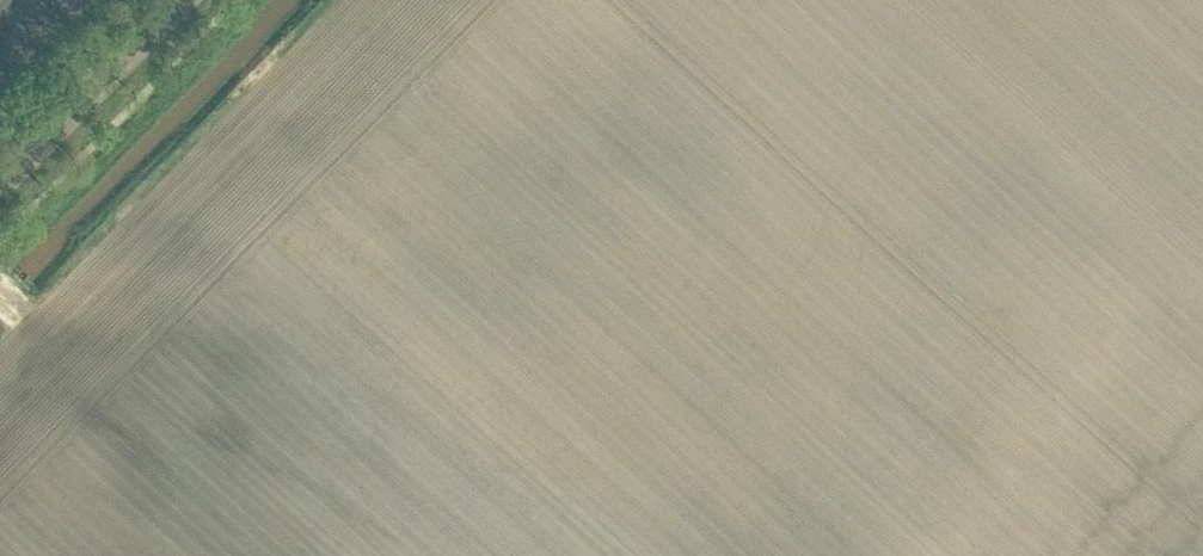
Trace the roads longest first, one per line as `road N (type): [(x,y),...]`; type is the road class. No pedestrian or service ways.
road 1 (tertiary): [(168,0),(0,171)]

